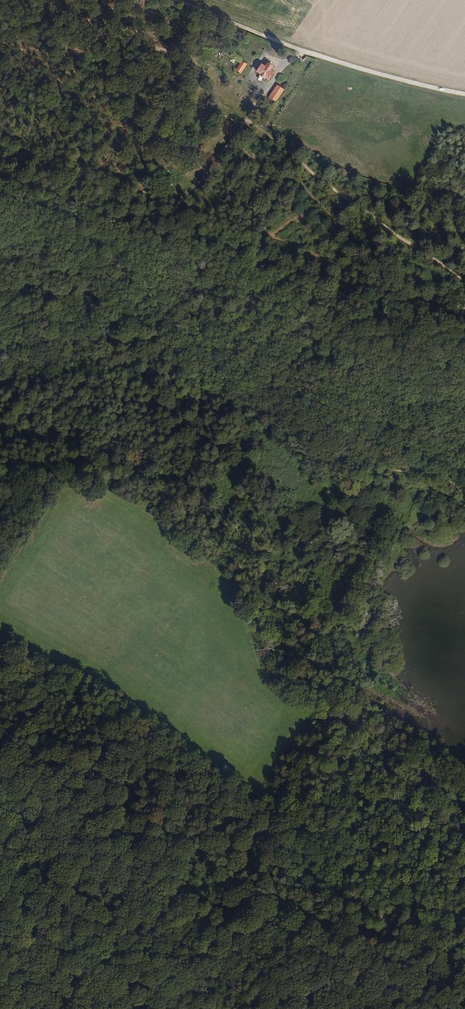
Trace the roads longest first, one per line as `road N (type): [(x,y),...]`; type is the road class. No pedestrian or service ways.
road 1 (track): [(146,1008),(241,902),(274,906),(319,856),(220,778),(0,631)]
road 2 (track): [(168,0),(276,43),(464,95)]

